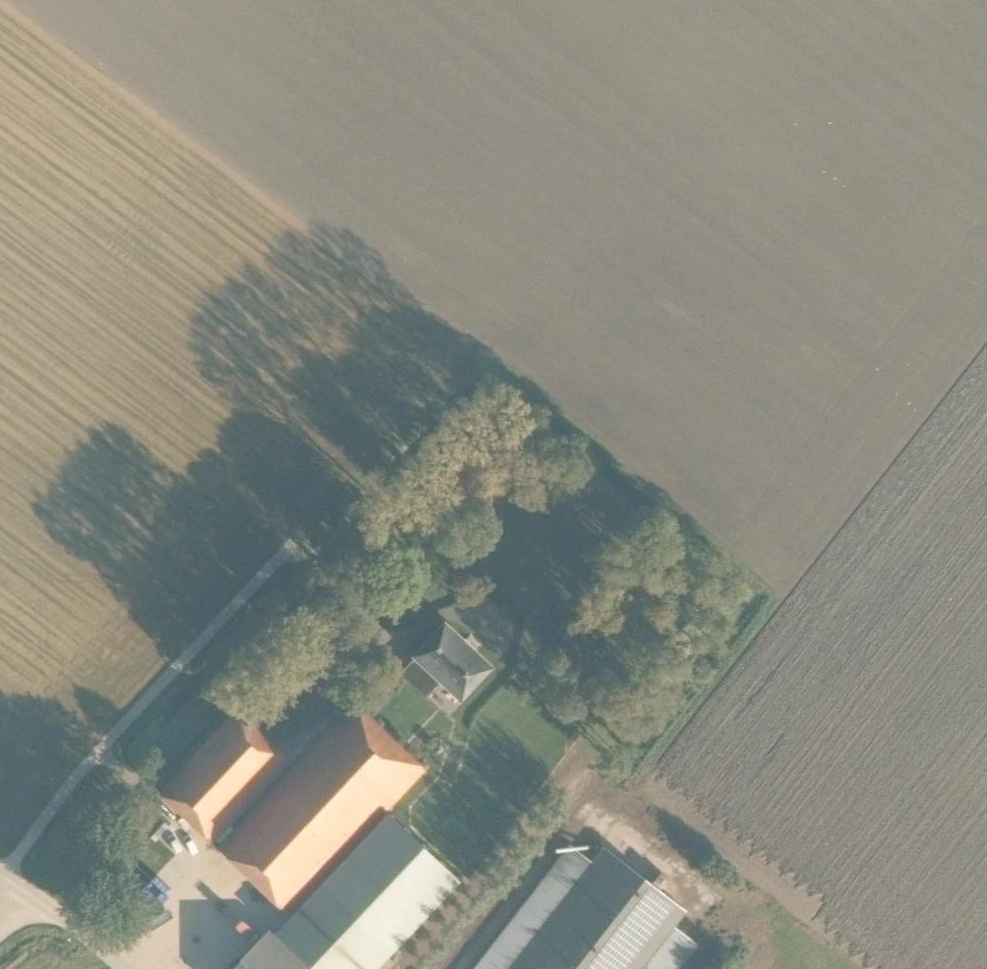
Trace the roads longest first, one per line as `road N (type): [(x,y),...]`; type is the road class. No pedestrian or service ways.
road 1 (unclassified): [(135,968),(30,889)]

